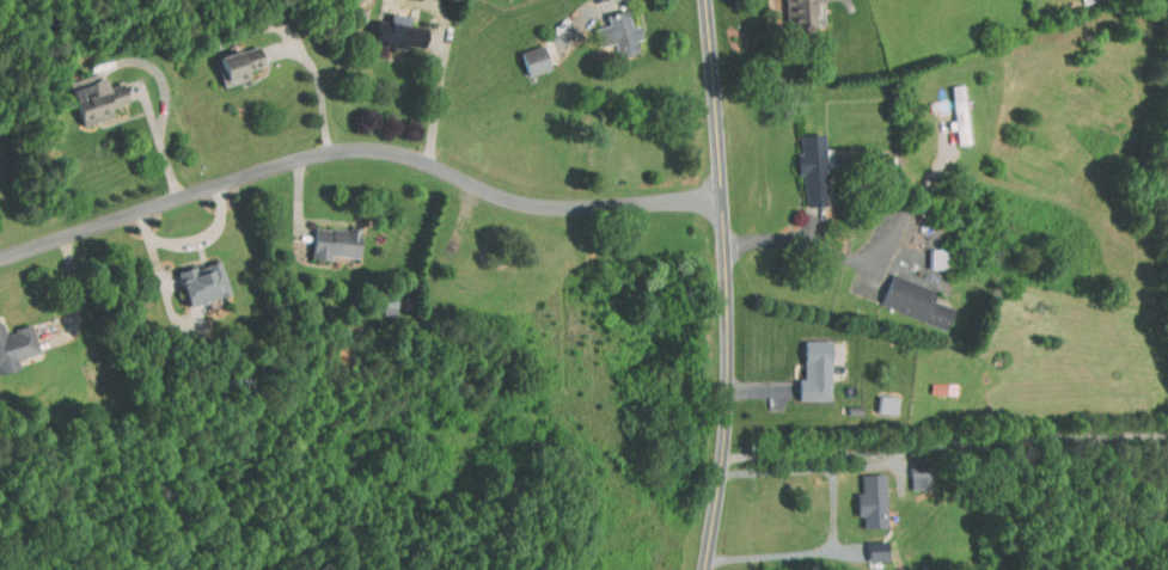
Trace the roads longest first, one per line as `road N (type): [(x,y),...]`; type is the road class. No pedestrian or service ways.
road 1 (residential): [(726,195),(543,202),(398,153),(331,153),(0,259)]
road 2 (residential): [(706,569),(726,458),(730,344),(722,87),(710,0)]

